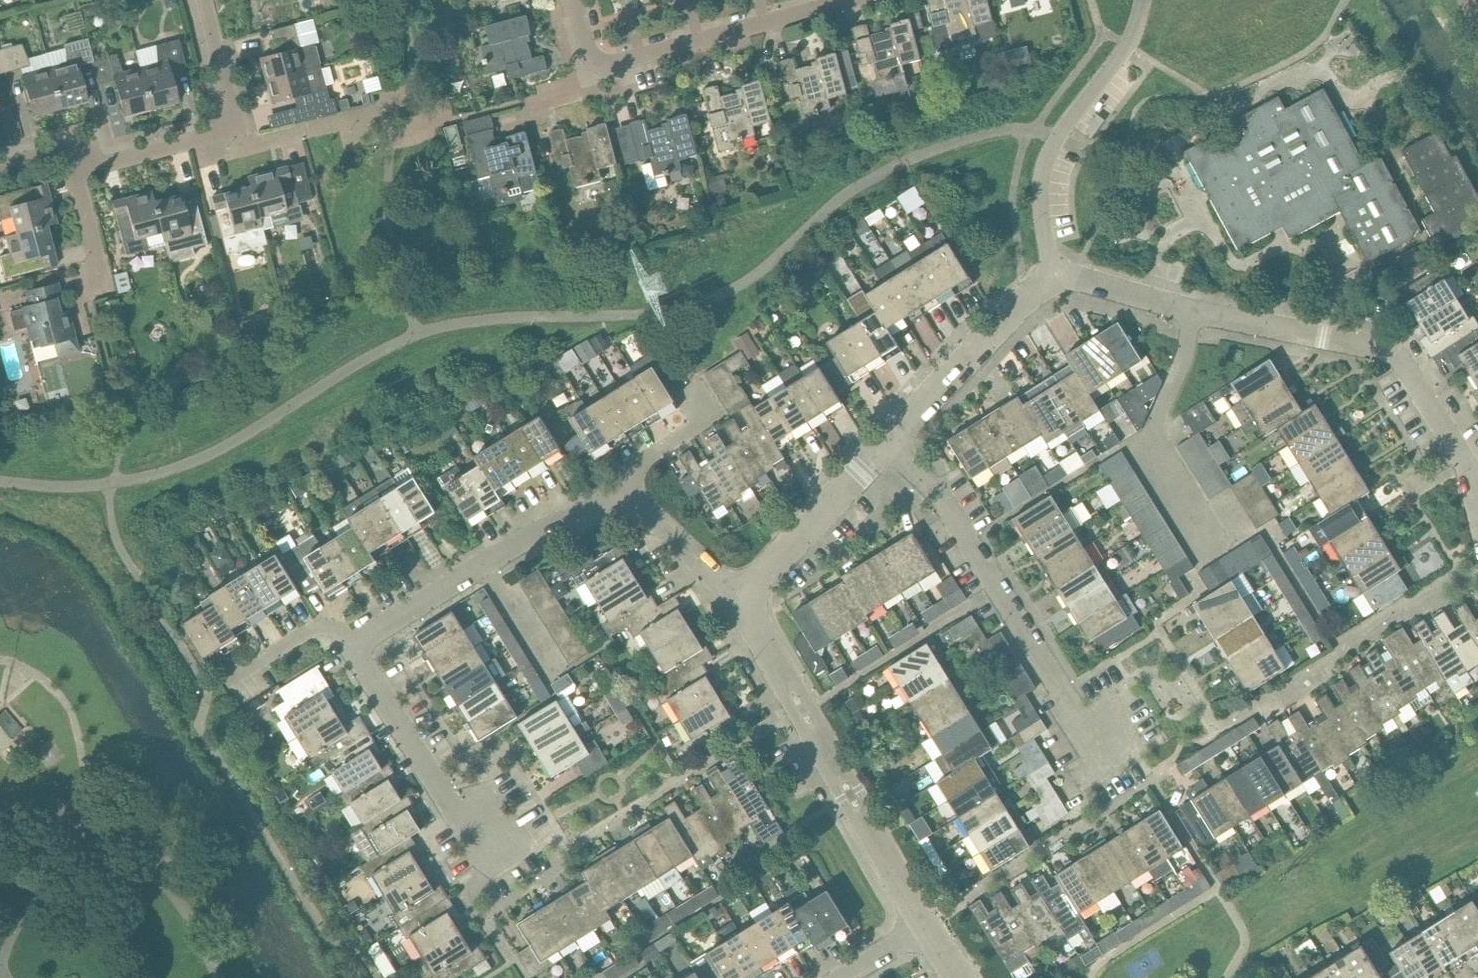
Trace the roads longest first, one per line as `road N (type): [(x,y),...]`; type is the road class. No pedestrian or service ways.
road 1 (residential): [(1477,506),(1465,462),(1386,349),(1053,275)]
road 2 (residential): [(1098,773),(934,485),(886,446)]
road 3 (residential): [(925,925),(753,624),(751,595)]
road 4 (residential): [(1053,275),(1040,225),(1042,170),(1056,139),(1128,44),(1142,0)]
road 5 (residential): [(629,502),(533,534),(363,642)]
road 6 (residential): [(363,642),(363,663),(506,902)]
road 7 (residential): [(845,0),(601,63)]
road 8 (residential): [(886,446),(1053,275)]
road 9 (residential): [(751,595),(763,569),(886,446)]
road 10 (residential): [(77,147),(112,304)]
road 11 (residential): [(77,147),(232,133)]
road 12 (residential): [(751,595),(732,589),(629,502)]
road 13 (residential): [(228,681),(320,628),(363,642)]
road 14 (residential): [(232,133),(197,0)]
road 15 (residential): [(629,502),(639,464),(714,416)]

